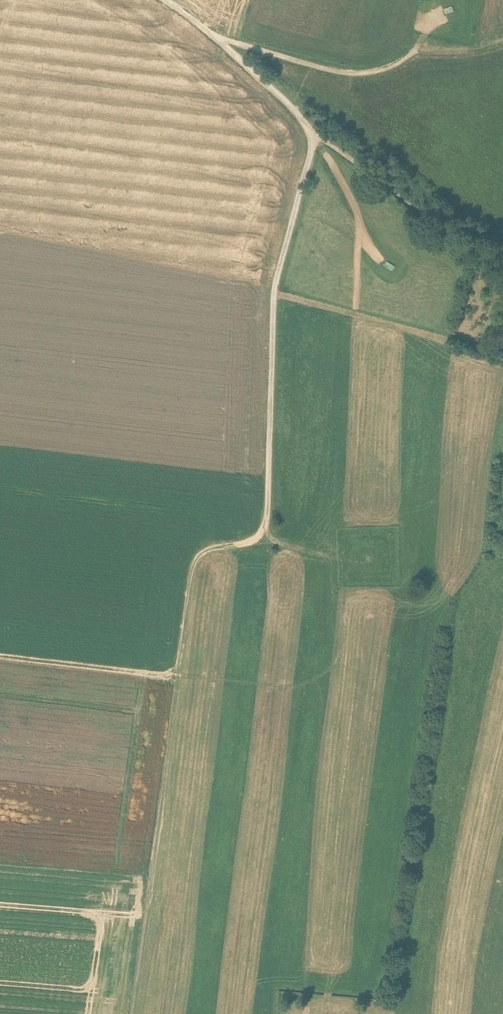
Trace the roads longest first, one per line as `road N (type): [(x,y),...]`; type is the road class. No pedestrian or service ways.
road 1 (track): [(266,528),(274,293),(313,133)]
road 2 (track): [(0,663),(173,682),(196,558),(211,548),(253,544),(266,528)]
road 3 (track): [(502,267),(313,133),(211,35)]
road 4 (track): [(131,1013),(173,682)]
road 5 (track): [(421,42),(395,67),(357,75),(211,35)]

